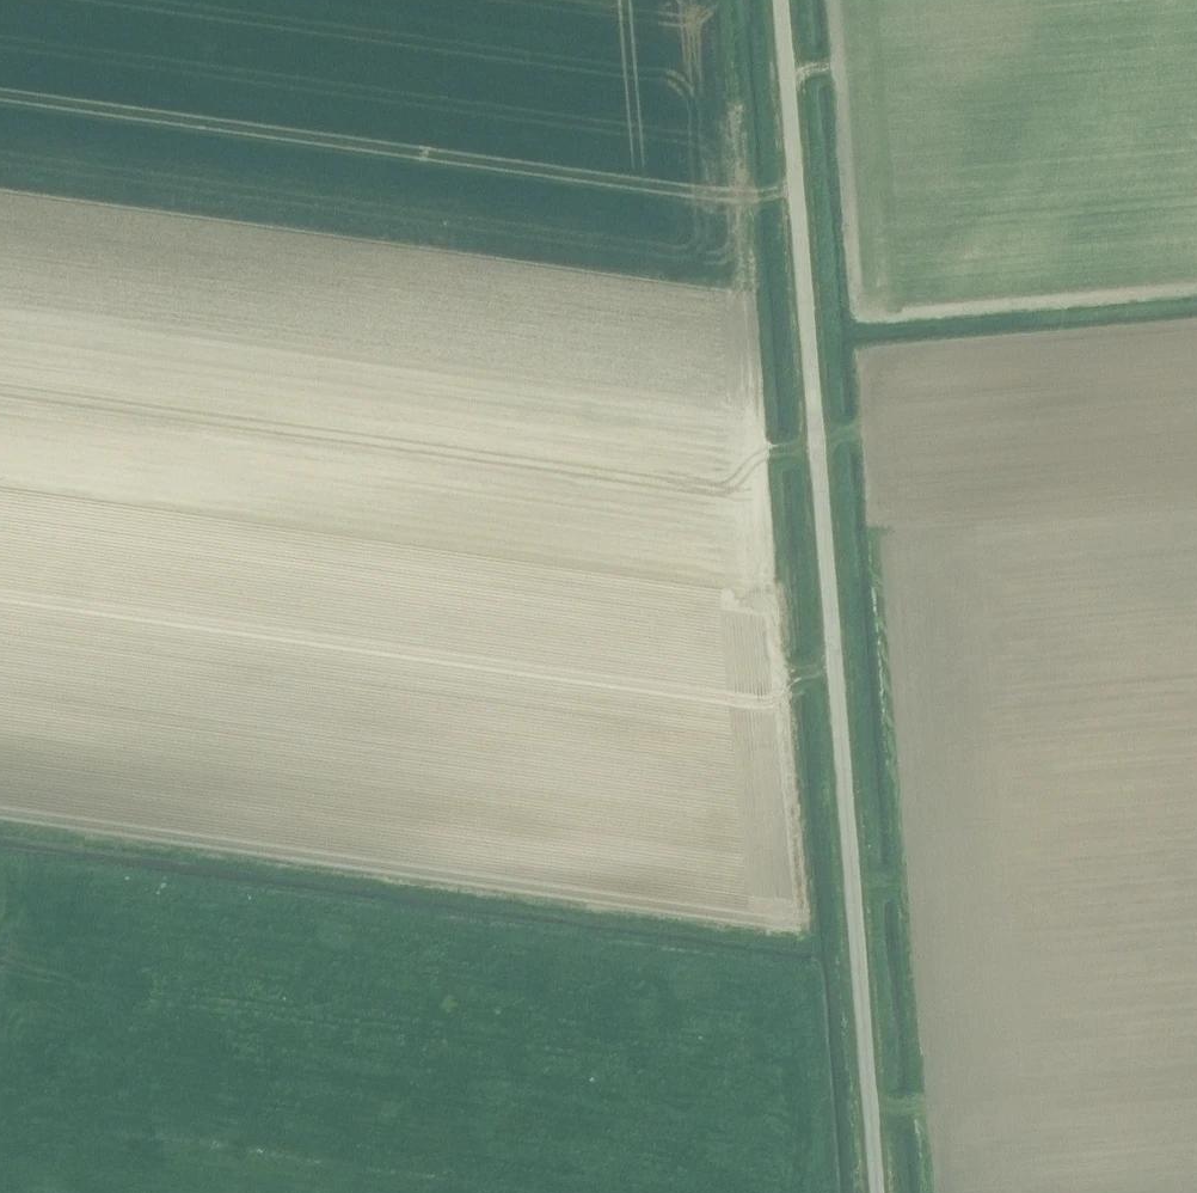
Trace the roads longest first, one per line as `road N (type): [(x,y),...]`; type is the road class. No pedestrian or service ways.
road 1 (unclassified): [(877,1192),(782,0)]

